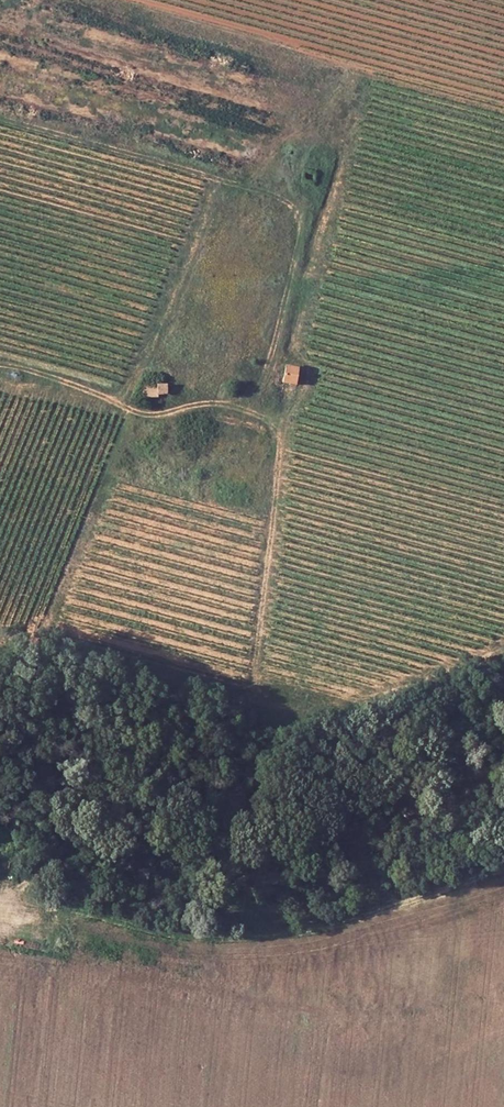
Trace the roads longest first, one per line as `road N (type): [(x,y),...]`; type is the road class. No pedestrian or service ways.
road 1 (track): [(0,365),(139,414),(200,403),(236,406),(277,428),(254,683)]
road 2 (track): [(0,122),(295,208),(300,231),(259,386),(236,406)]

